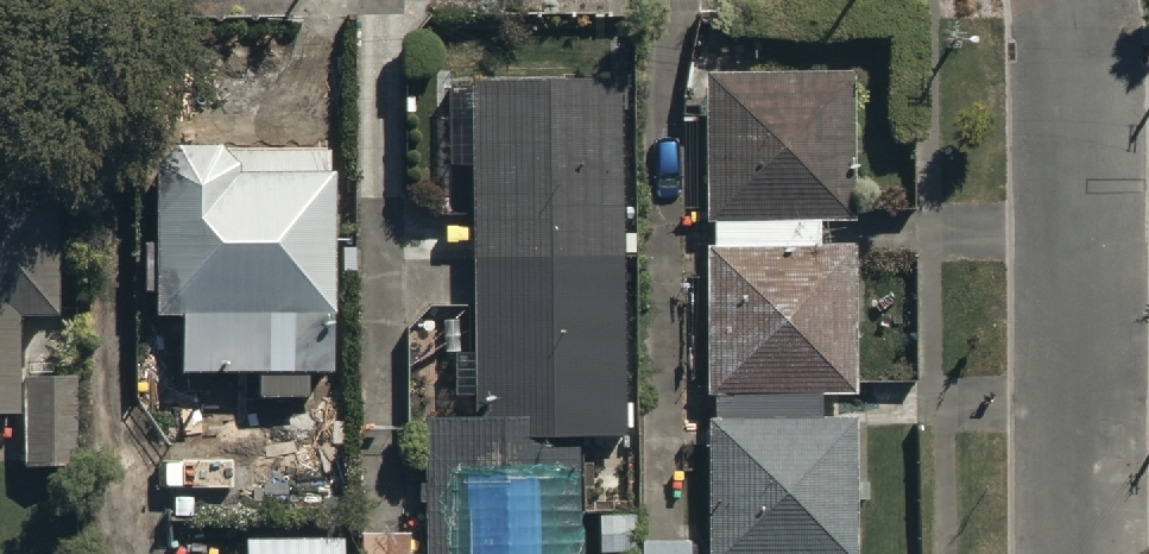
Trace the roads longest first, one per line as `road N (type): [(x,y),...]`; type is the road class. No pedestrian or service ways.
road 1 (residential): [(1072,0),(1085,67),(1086,553)]

